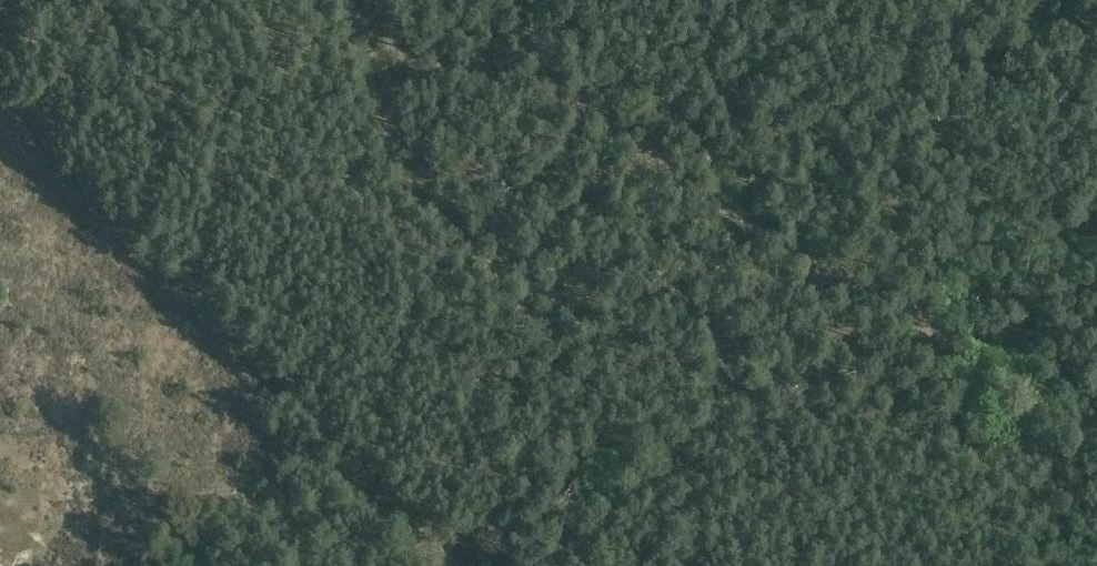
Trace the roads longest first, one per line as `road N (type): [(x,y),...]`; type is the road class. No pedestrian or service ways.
road 1 (track): [(1072,423),(702,197),(589,117),(360,46)]
road 2 (track): [(360,46),(392,154),(416,193),(459,240),(567,313),(594,350),(656,461),(677,517),(683,565)]

